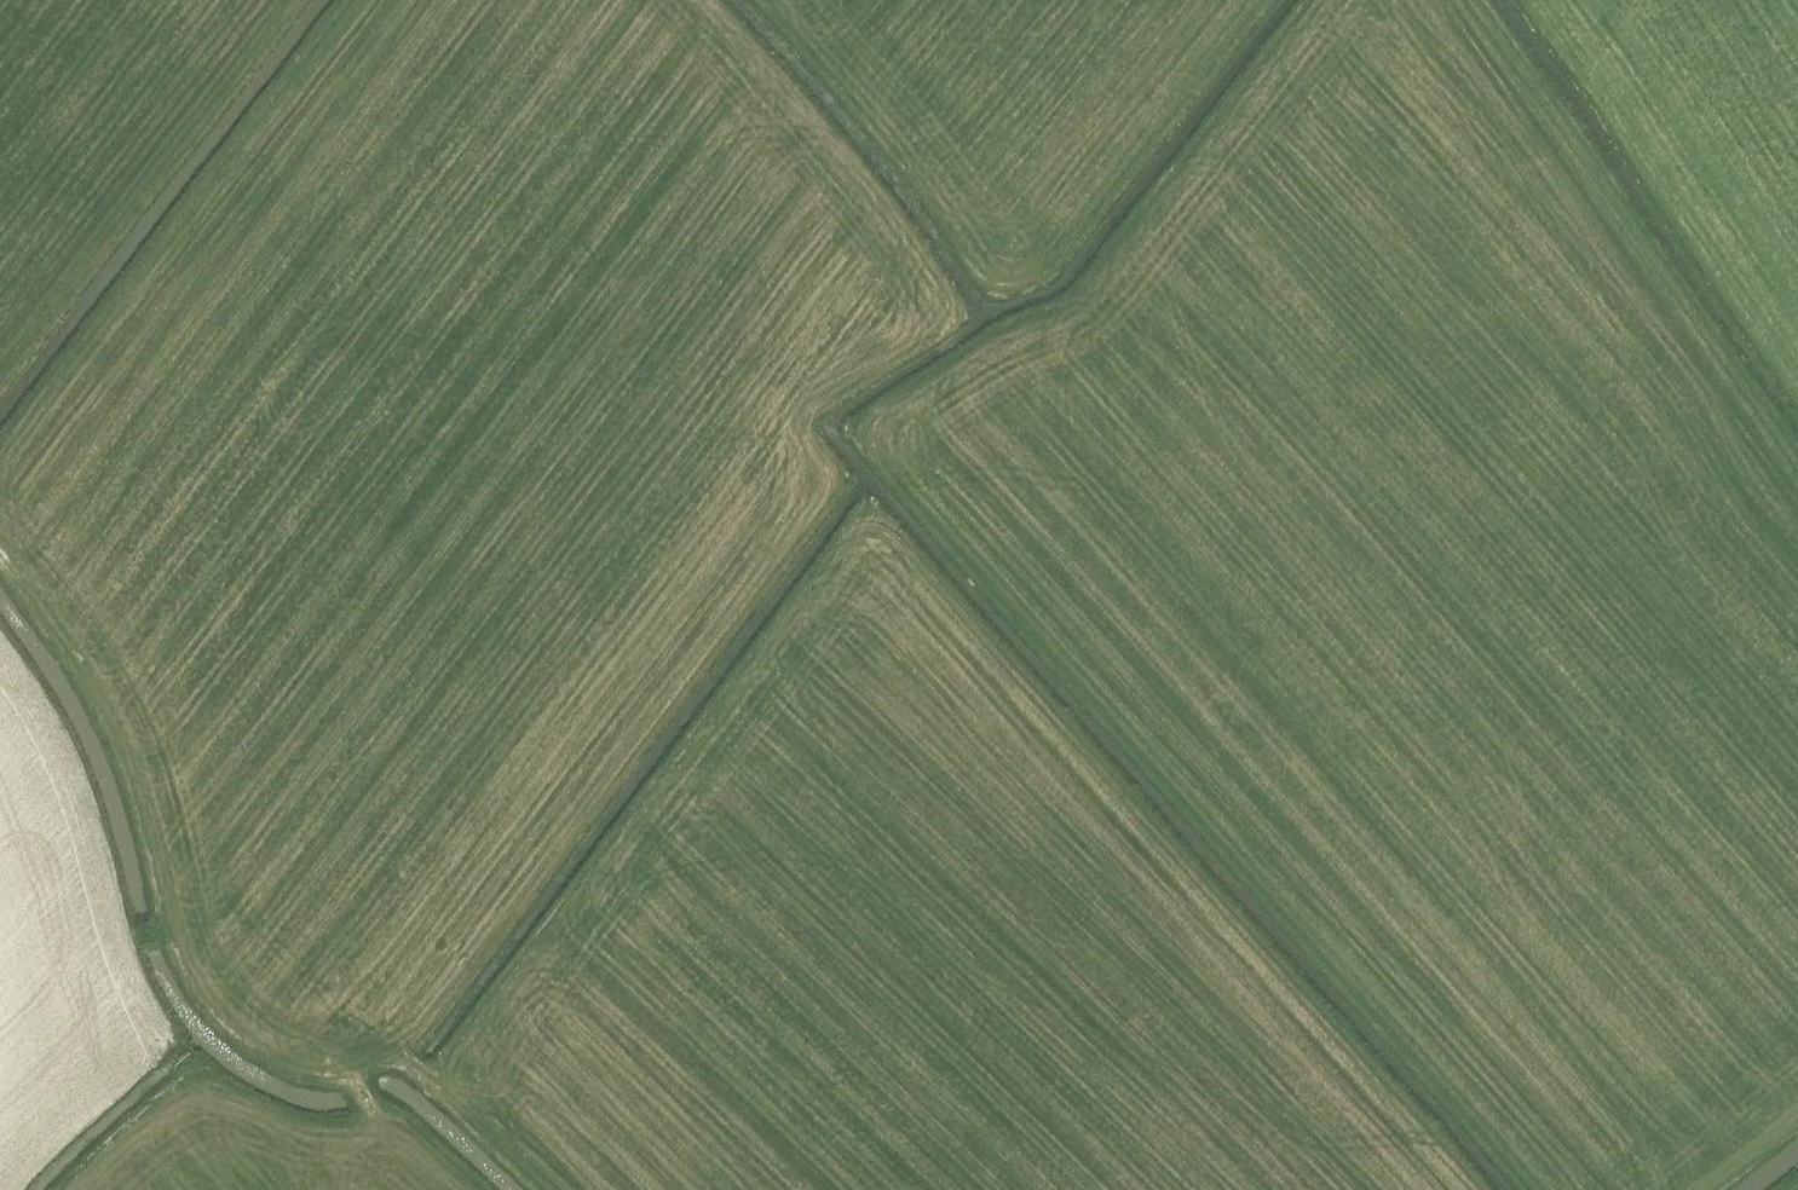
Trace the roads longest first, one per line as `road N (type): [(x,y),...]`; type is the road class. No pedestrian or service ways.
road 1 (track): [(0,560),(105,710),(138,796),(179,952),(213,1006),(257,1041),(346,1074),(370,1107)]

